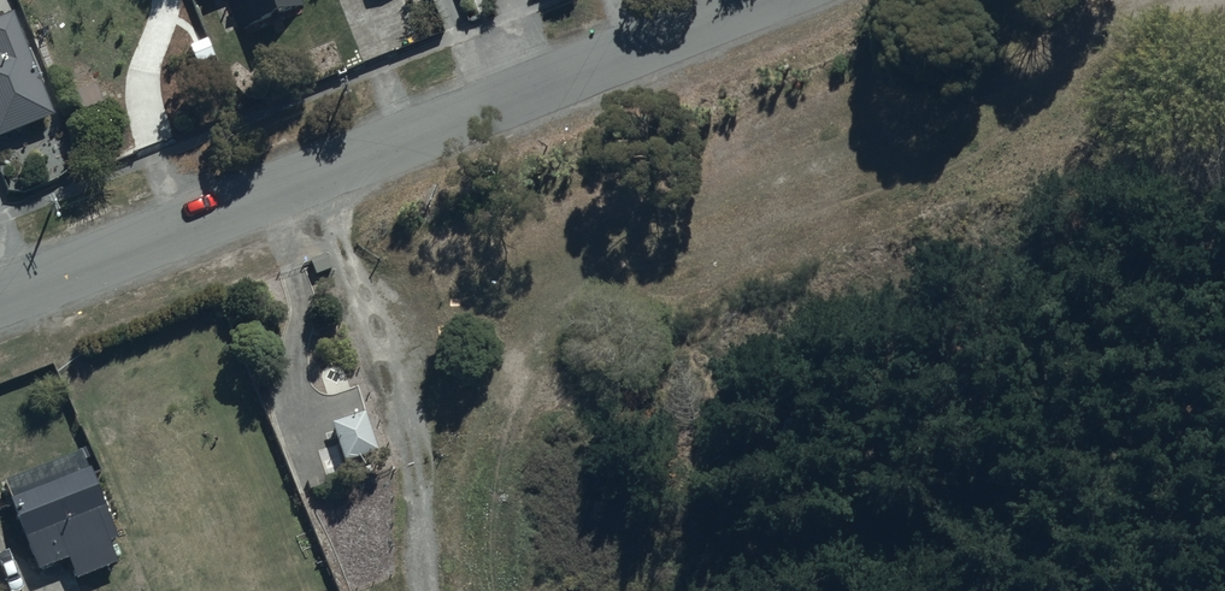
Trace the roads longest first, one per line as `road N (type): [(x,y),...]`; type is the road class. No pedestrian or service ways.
road 1 (track): [(1224,139),(381,461)]
road 2 (tertiary): [(0,307),(769,0)]
road 3 (track): [(281,191),(367,305),(381,461),(412,590)]

